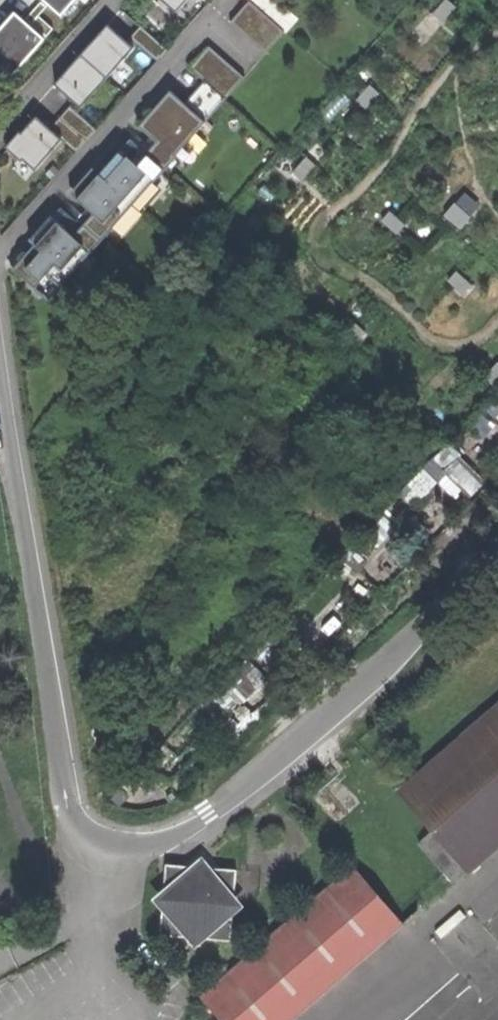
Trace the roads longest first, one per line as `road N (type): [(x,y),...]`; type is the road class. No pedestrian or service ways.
road 1 (unclassified): [(111,848),(93,841),(73,817),(0,337)]
road 2 (unclassified): [(111,848),(152,847),(244,791),(497,569)]

